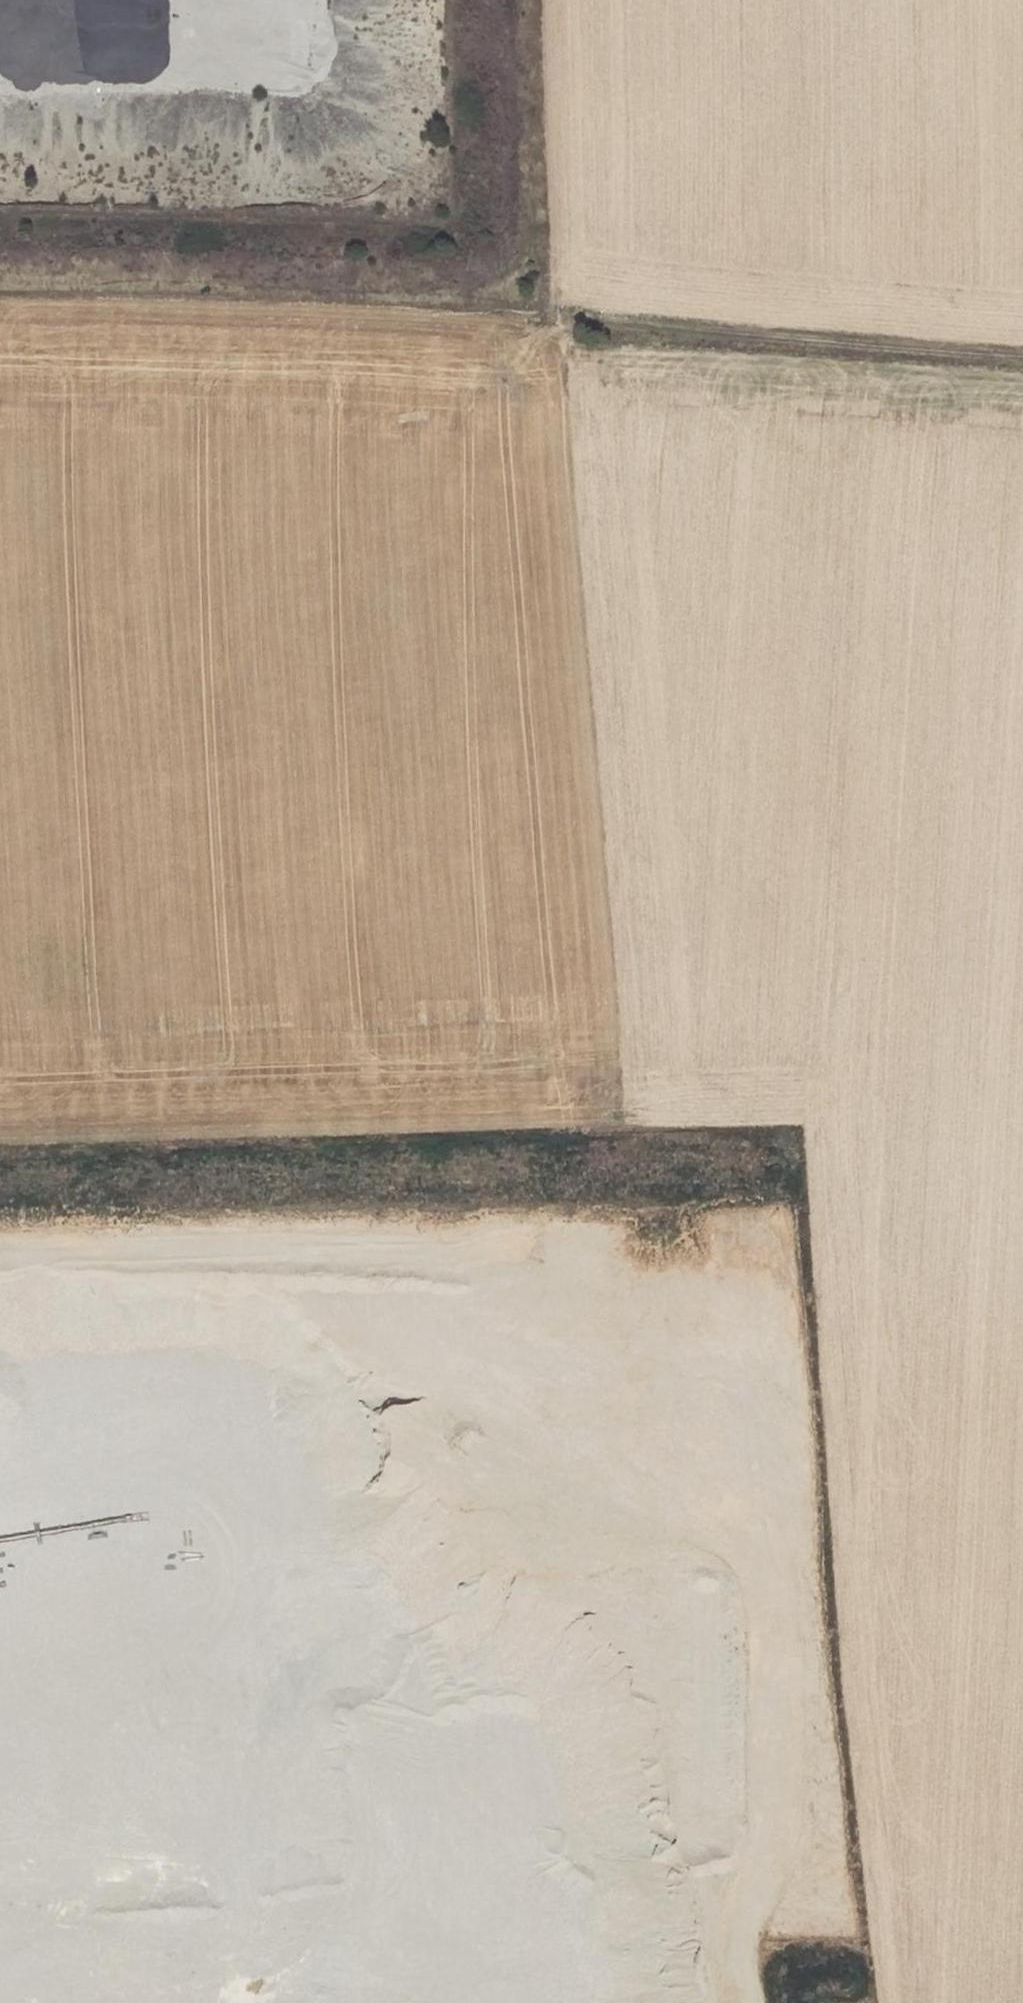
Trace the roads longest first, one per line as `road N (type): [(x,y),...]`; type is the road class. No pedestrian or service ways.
road 1 (track): [(547,314),(0,293)]
road 2 (track): [(1022,352),(547,314)]

